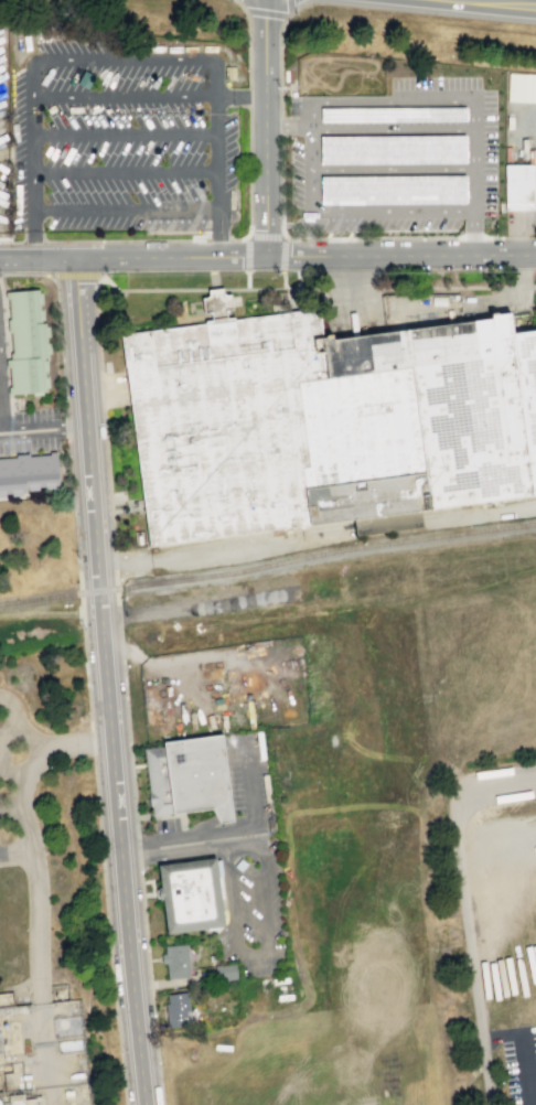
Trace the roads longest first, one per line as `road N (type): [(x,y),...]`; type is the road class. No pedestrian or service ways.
road 1 (secondary): [(149,1104),(96,571),(75,257)]
road 2 (tertiary): [(535,255),(267,256)]
road 3 (secondary): [(267,256),(265,0)]
road 4 (secondary): [(267,256),(75,257)]

